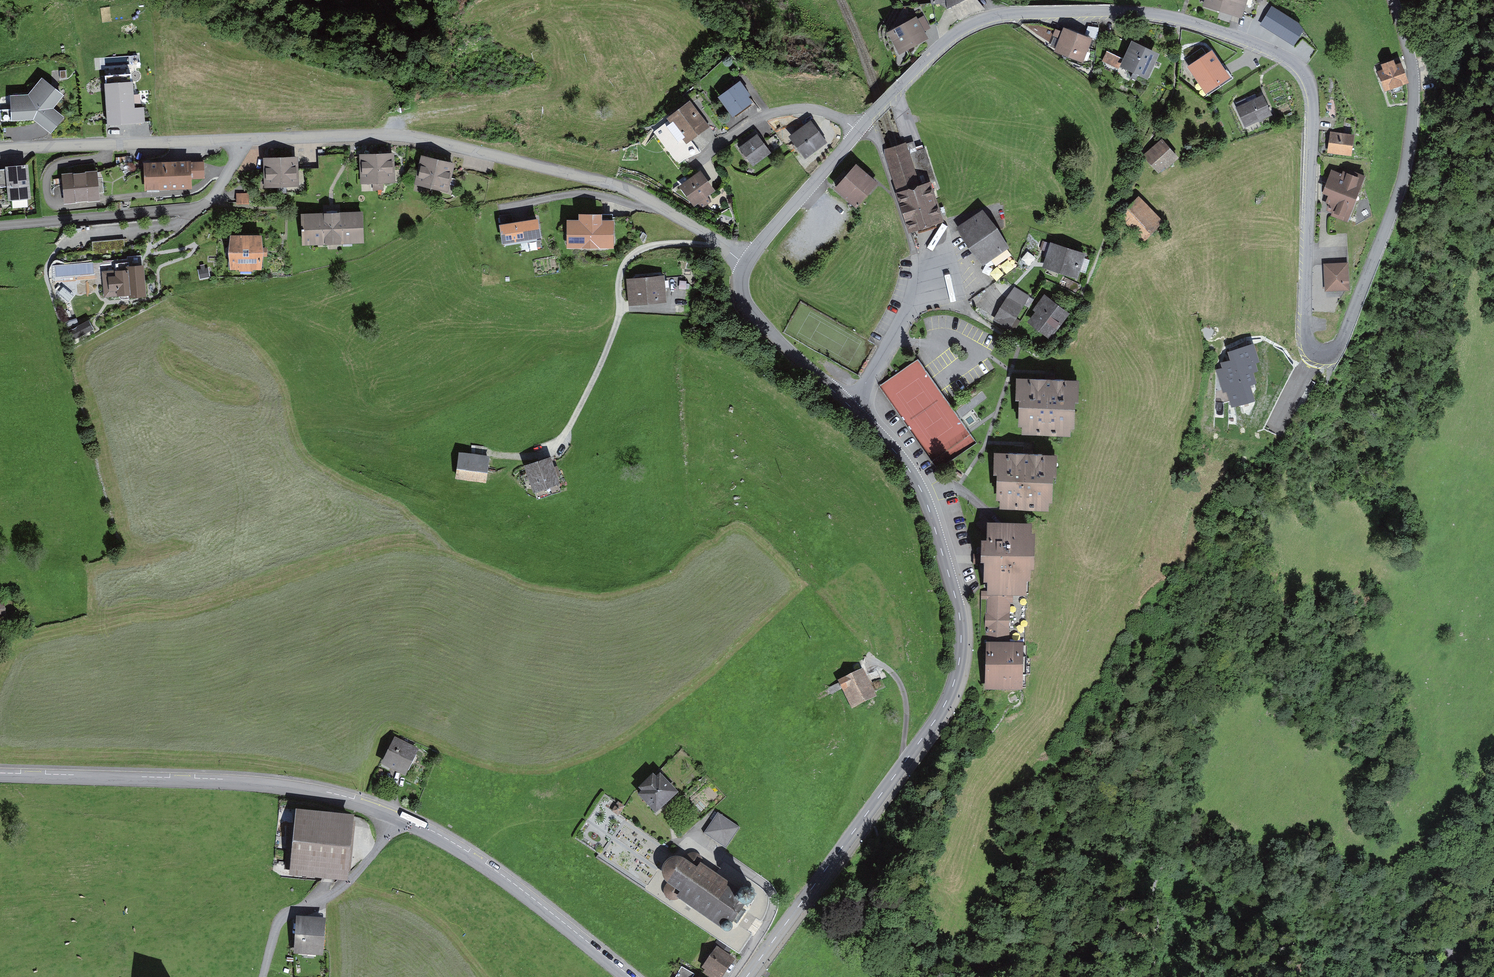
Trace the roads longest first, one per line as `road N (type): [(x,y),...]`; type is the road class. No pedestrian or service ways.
road 1 (tertiary): [(857,133),(935,50),(998,14),(1147,12),(1289,59),(1308,78),(1313,100),(1305,329),(1310,350),(1328,355),(1346,332),(1407,167),(1412,69),(1393,0)]
road 2 (tertiary): [(746,976),(943,708),(959,666),(959,613),(924,496),(854,410)]
road 3 (residential): [(243,139),(390,135),(552,170),(638,194),(748,261)]
road 4 (unclassified): [(395,818),(288,787),(0,774)]
road 5 (residential): [(0,227),(196,208),(217,195),(243,139)]
road 6 (unclassified): [(625,976),(467,857),(395,818)]
road 7 (residential): [(0,149),(243,139)]
road 8 (residential): [(262,976),(278,922),(351,879),(395,818)]
road 9 (tertiary): [(854,410),(744,300),(748,261)]
road 10 (residential): [(691,163),(782,110),(834,115),(857,133)]
road 11 (tertiary): [(748,261),(857,133)]
road 12 (residential): [(918,282),(854,410)]
road 13 (track): [(1397,856),(1456,814),(1493,757)]

